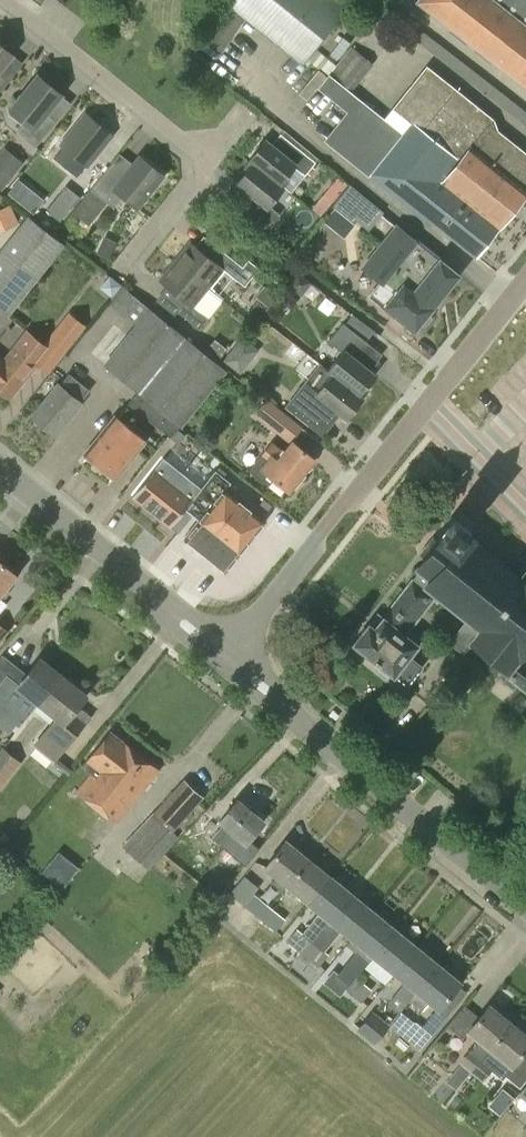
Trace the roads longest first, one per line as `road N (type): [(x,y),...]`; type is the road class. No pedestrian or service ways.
road 1 (tertiary): [(224,655),(525,278)]
road 2 (tertiary): [(525,904),(224,655)]
road 3 (tertiary): [(224,655),(0,468)]
road 4 (residential): [(205,172),(0,15)]

